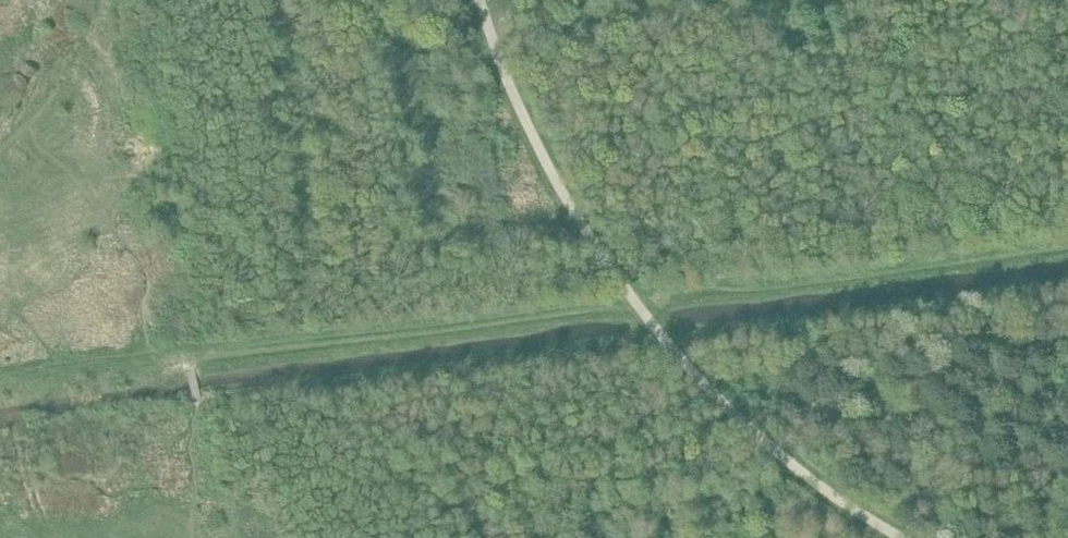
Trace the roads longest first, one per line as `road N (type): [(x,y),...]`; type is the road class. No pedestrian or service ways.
road 1 (track): [(340,0),(415,43),(494,40)]

